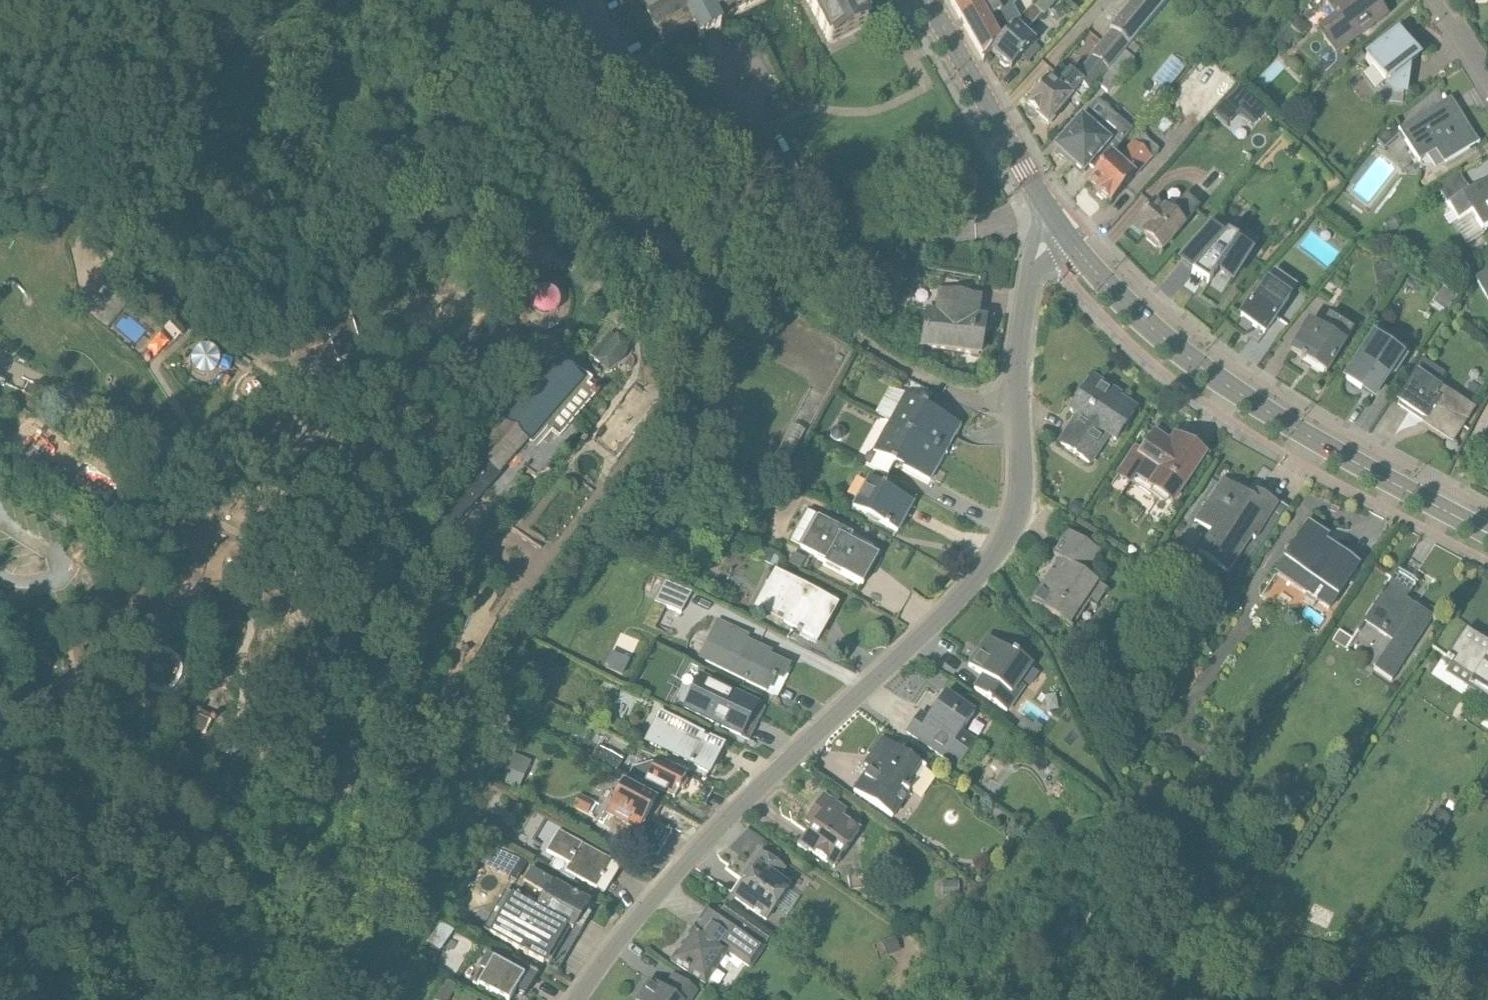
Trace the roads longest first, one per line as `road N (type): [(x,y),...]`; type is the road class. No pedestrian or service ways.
road 1 (residential): [(576,999),(694,853),(1000,548),(1021,493),(1019,397)]
road 2 (secondary): [(1487,536),(1250,401),(1133,316),(1062,227)]
road 3 (secondary): [(1062,227),(926,0)]
road 4 (residential): [(1019,397),(1028,278),(1038,251),(1062,227)]

